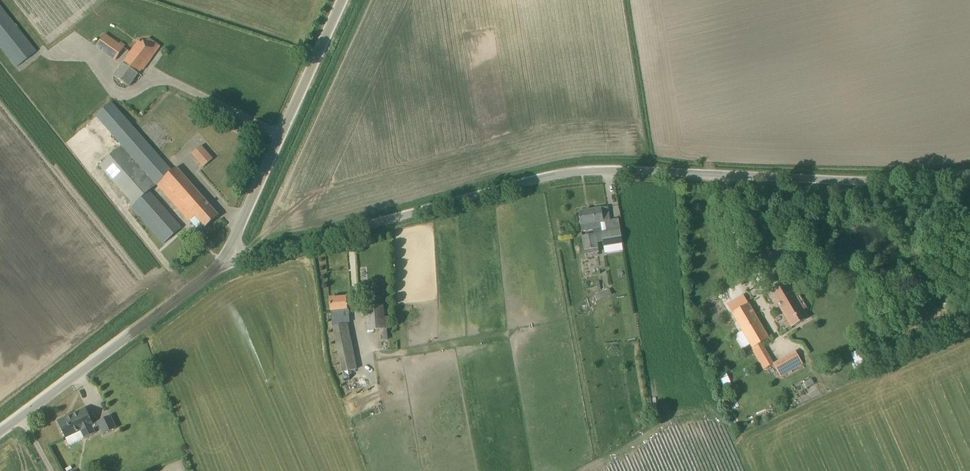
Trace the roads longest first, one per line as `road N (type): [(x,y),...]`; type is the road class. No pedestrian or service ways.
road 1 (unclassified): [(220,256),(582,165),(969,174)]
road 2 (tertiary): [(220,256),(259,198),(346,0)]
road 3 (tertiary): [(0,420),(220,256)]

